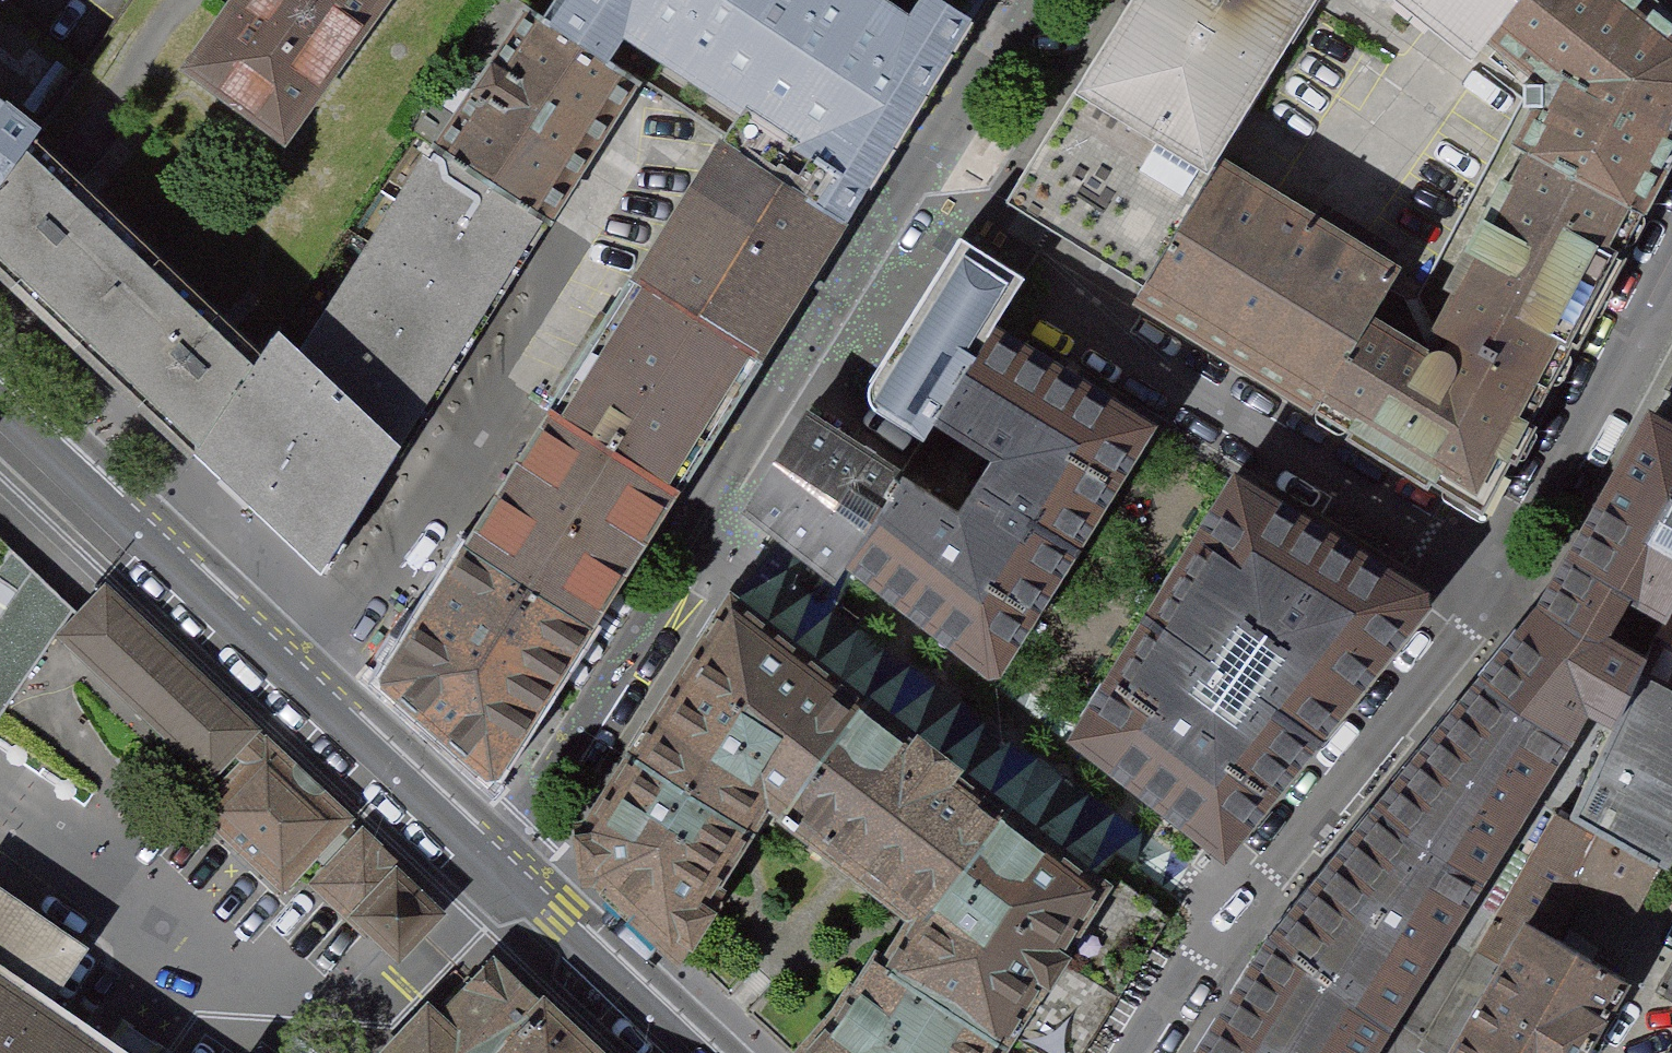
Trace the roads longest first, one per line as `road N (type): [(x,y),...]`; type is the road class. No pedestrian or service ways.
road 1 (residential): [(495,872),(1038,0)]
road 2 (residential): [(1671,257),(1496,594),(1238,918),(1145,1052)]
road 3 (residential): [(495,872),(0,397)]
road 4 (residential): [(688,1052),(495,872)]

